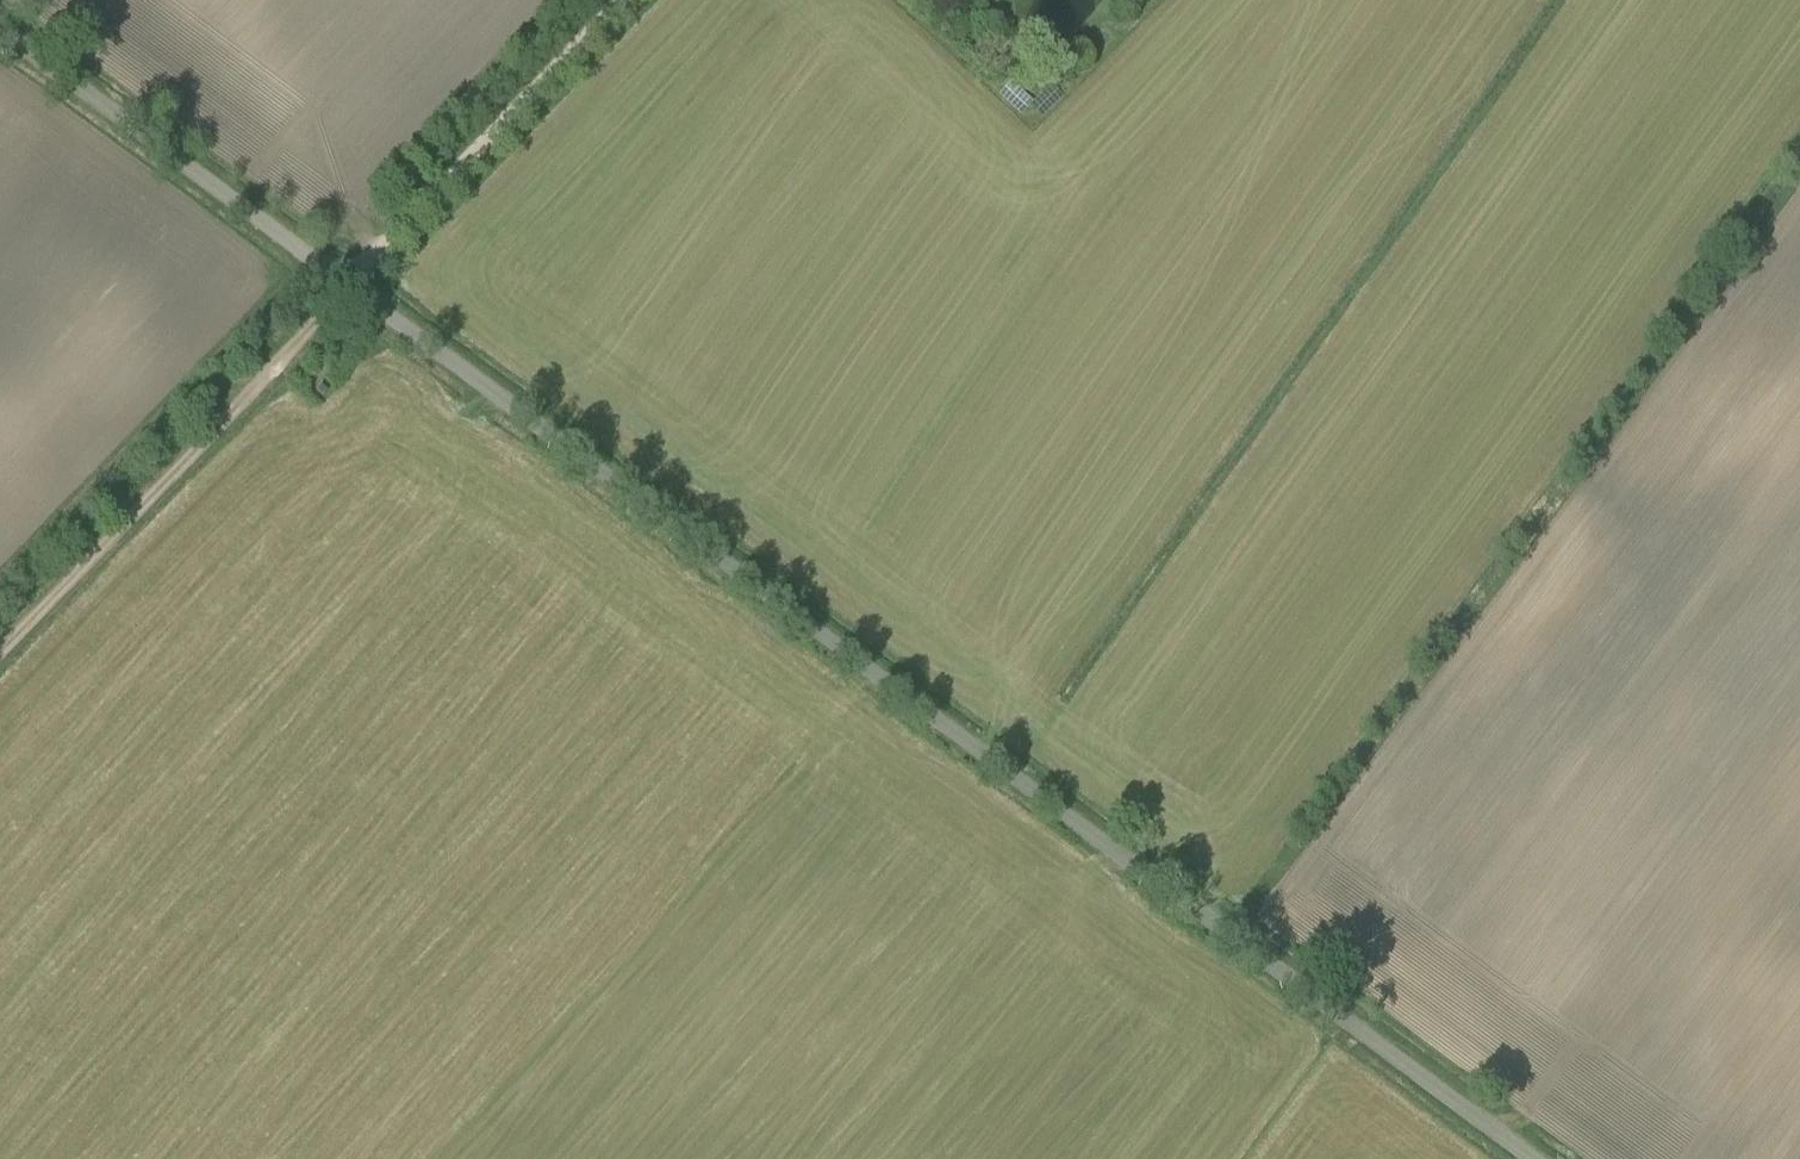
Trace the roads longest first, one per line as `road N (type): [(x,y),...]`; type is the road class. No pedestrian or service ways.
road 1 (unclassified): [(1532,1158),(351,285),(0,41)]
road 2 (track): [(0,652),(626,0)]

